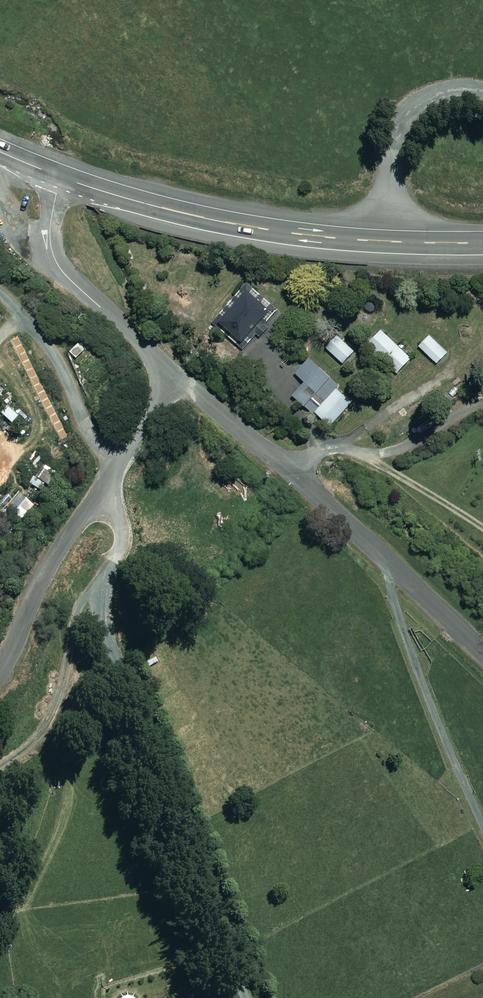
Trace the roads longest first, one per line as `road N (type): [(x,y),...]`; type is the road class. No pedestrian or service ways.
road 1 (trunk): [(56,174),(190,213),(298,232),(482,240)]
road 2 (tertiary): [(482,651),(383,552),(168,365)]
road 3 (unclassified): [(0,668),(66,538),(149,418),(168,365)]
road 4 (tertiary): [(168,365),(51,255),(56,174)]

